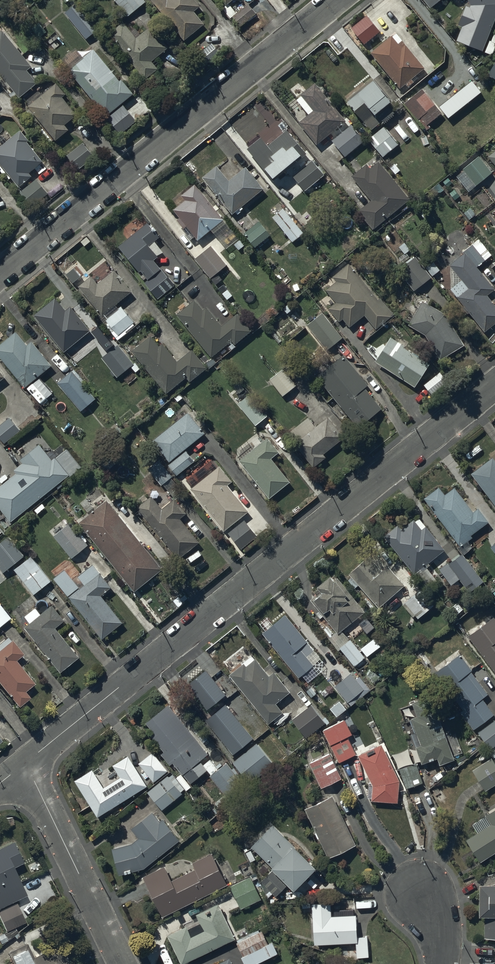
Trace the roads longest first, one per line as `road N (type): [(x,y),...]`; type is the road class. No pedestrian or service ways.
road 1 (residential): [(494,386),(20,772)]
road 2 (residential): [(336,0),(0,272)]
road 3 (residential): [(20,772),(117,963)]

